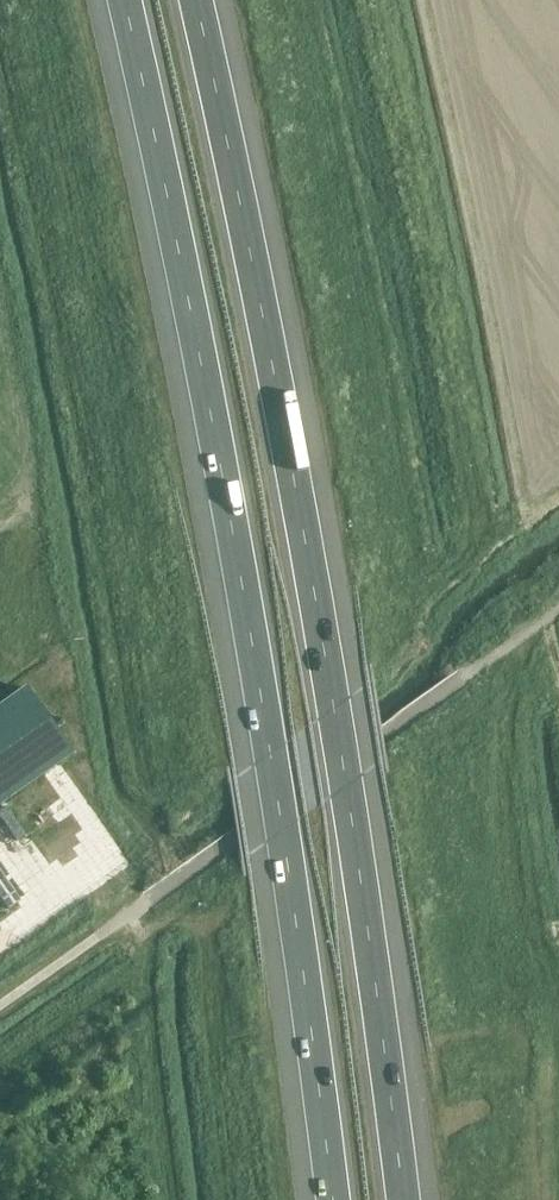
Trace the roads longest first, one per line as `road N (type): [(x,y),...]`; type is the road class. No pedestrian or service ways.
road 1 (motorway): [(119,0),(242,623),(333,1199)]
road 2 (motorway): [(413,1199),(326,619),(206,0)]

